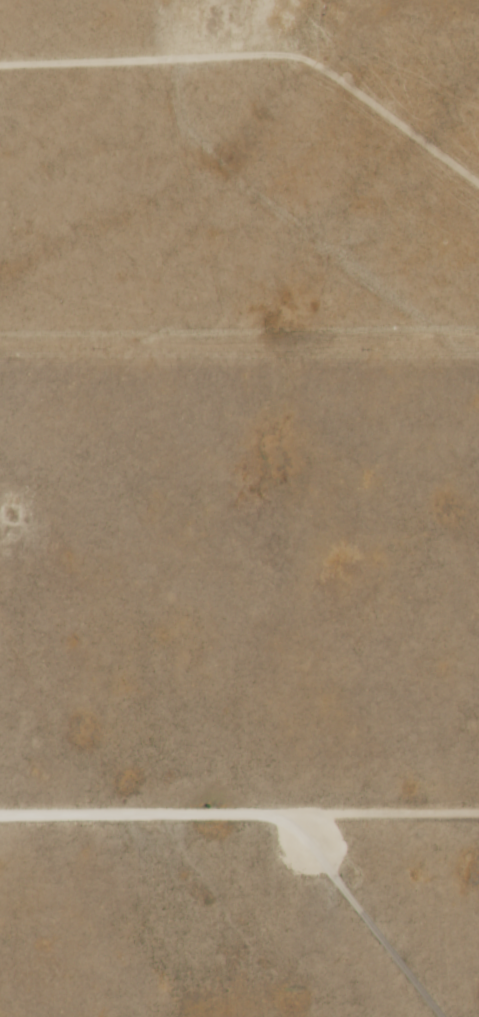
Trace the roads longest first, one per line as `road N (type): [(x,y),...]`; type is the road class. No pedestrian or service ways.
road 1 (residential): [(478,817),(0,820)]
road 2 (track): [(0,101),(193,99)]

